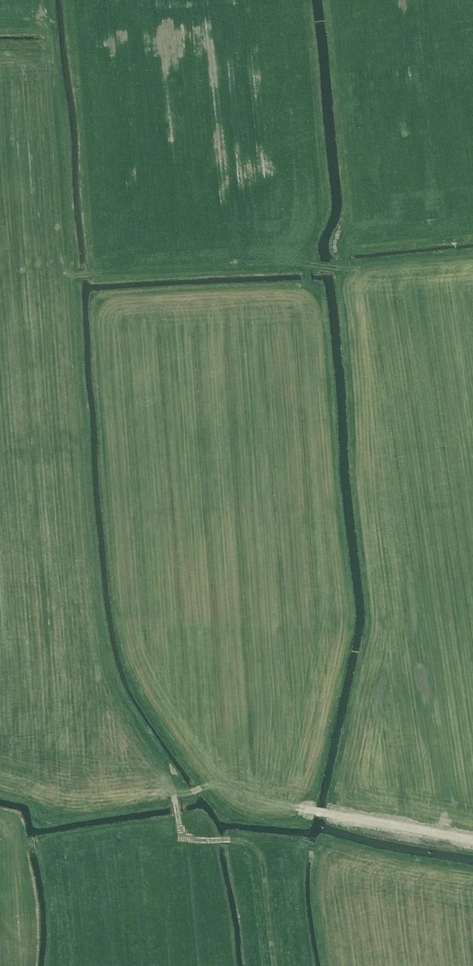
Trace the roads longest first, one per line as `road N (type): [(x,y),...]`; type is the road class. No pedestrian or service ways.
road 1 (track): [(472,255),(352,268),(300,263),(77,275)]
road 2 (track): [(472,874),(303,846),(181,839),(174,803)]
road 3 (track): [(472,516),(448,258)]
road 4 (track): [(472,844),(298,807)]

